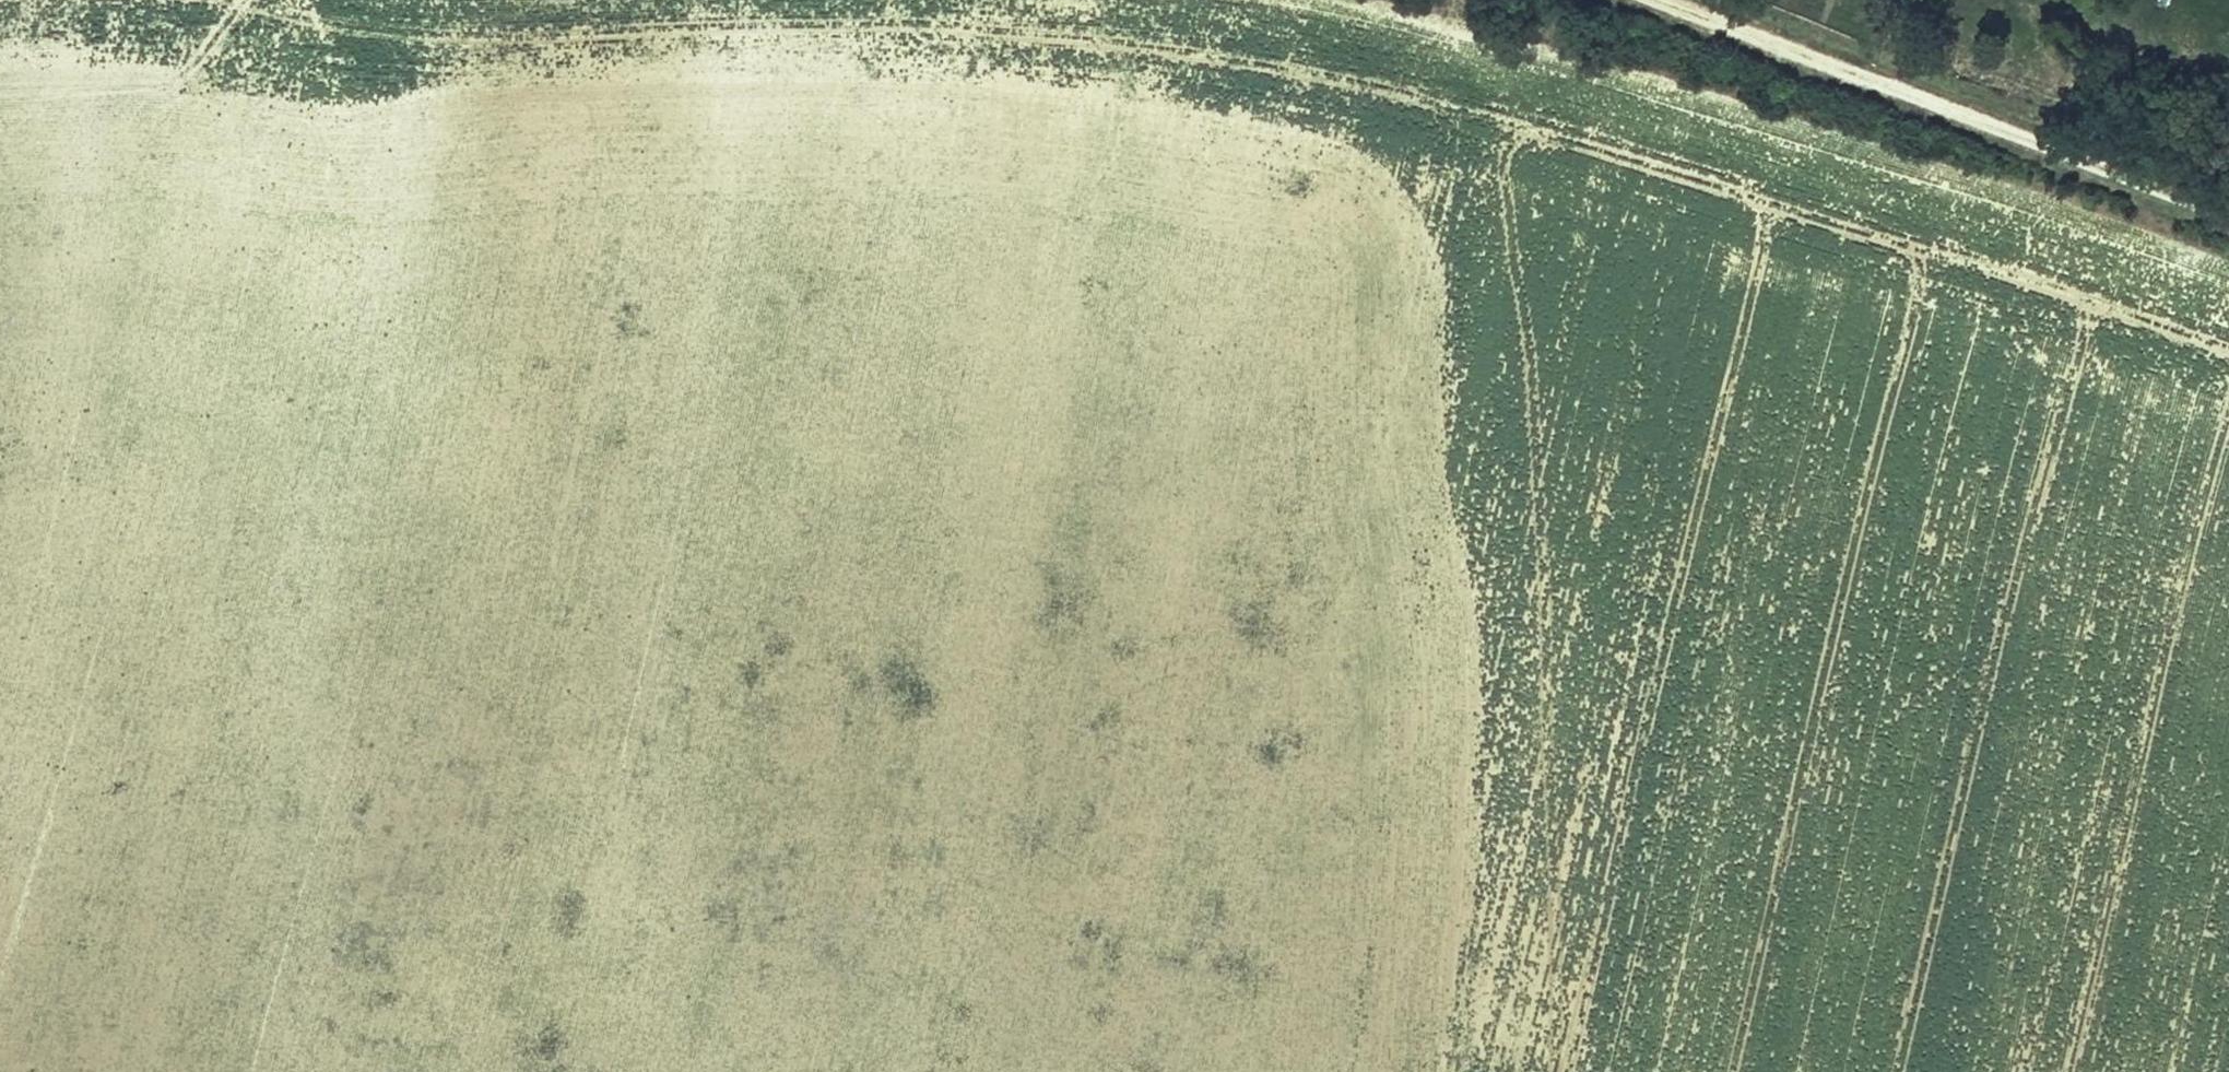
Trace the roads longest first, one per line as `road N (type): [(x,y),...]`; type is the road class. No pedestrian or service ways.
road 1 (track): [(2228,218),(1655,0)]

